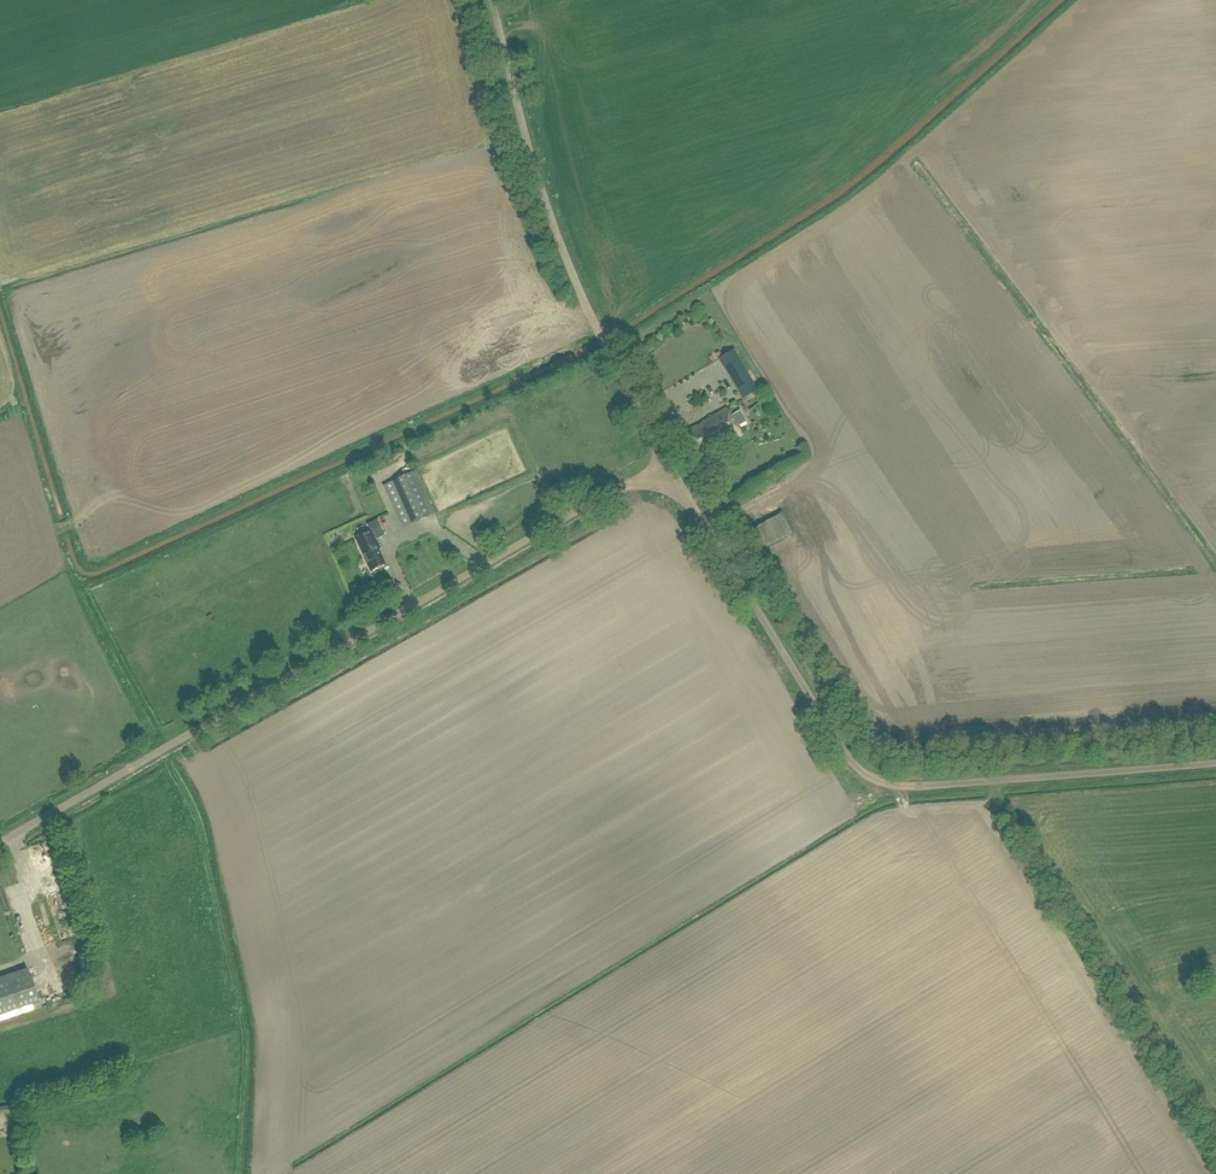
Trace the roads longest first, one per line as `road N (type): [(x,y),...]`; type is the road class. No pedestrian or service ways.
road 1 (unclassified): [(0,844),(568,515),(670,465)]
road 2 (unclassified): [(1215,764),(913,787),(869,777),(840,748),(670,465)]
road 3 (unclassified): [(670,465),(584,302),(489,0)]

